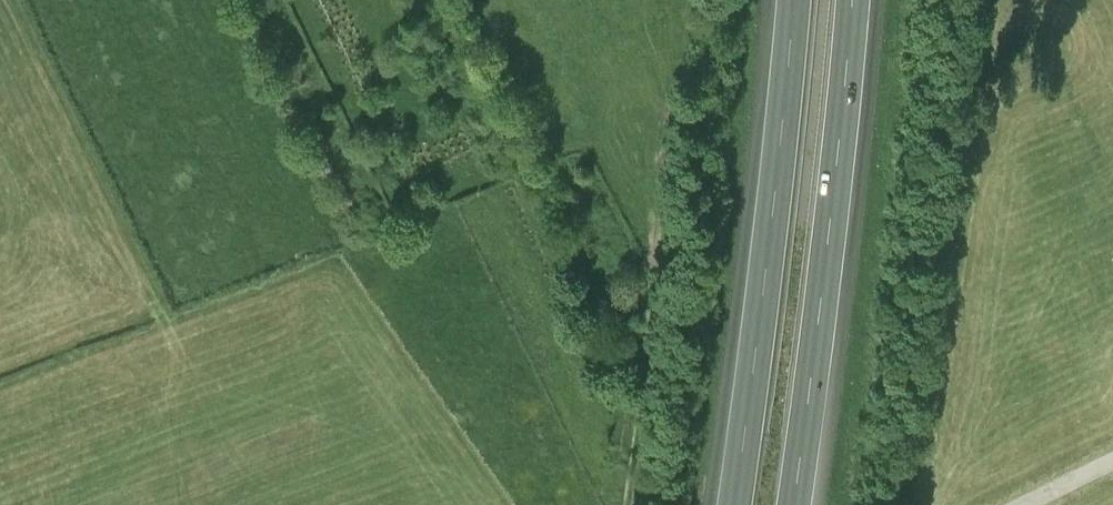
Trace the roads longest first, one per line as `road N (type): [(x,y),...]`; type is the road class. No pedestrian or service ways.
road 1 (motorway): [(792,0),(770,251),(732,504)]
road 2 (motorway): [(792,504),(828,263),(850,0)]

